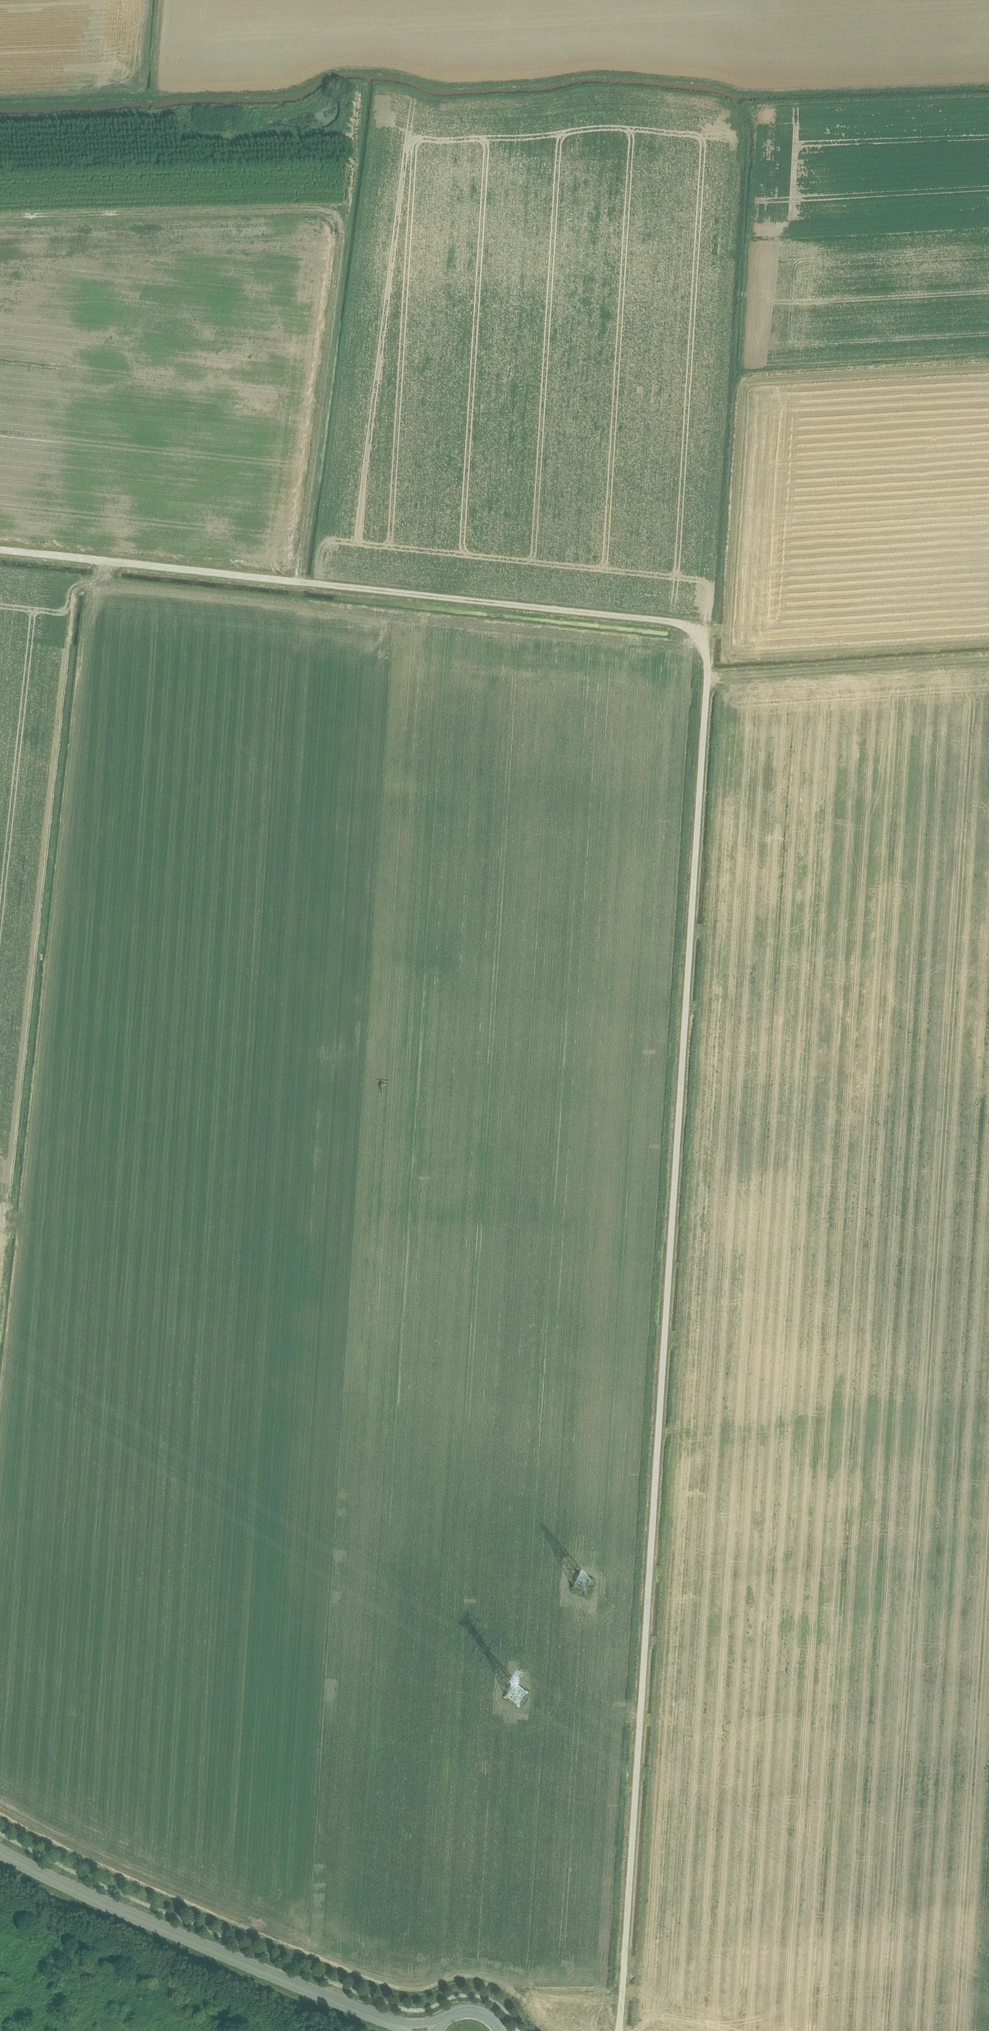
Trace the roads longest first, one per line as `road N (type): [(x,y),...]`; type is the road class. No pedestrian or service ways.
road 1 (track): [(620,2030),(706,651),(671,622),(0,551)]
road 2 (tertiary): [(393,2024),(109,1910),(0,1853)]

